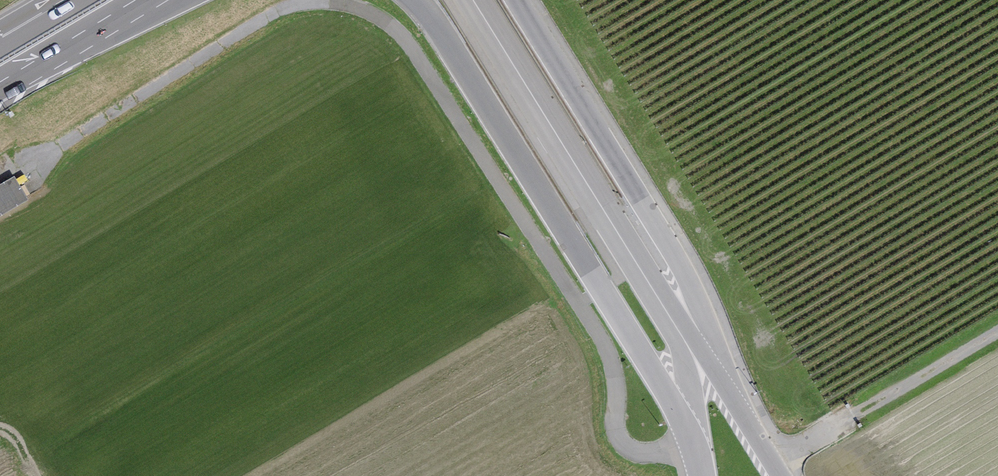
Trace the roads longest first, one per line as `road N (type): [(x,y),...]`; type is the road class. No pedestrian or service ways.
road 1 (residential): [(415,0),(688,429)]
road 2 (residential): [(704,353),(675,264),(510,0)]
road 3 (residential): [(667,312),(473,0)]
road 4 (track): [(773,463),(997,325)]
road 5 (residential): [(23,68),(182,0)]
road 6 (residential): [(780,475),(704,353)]
road 7 (primary): [(23,68),(141,0)]
road 8 (residential): [(667,312),(682,356),(688,429)]

